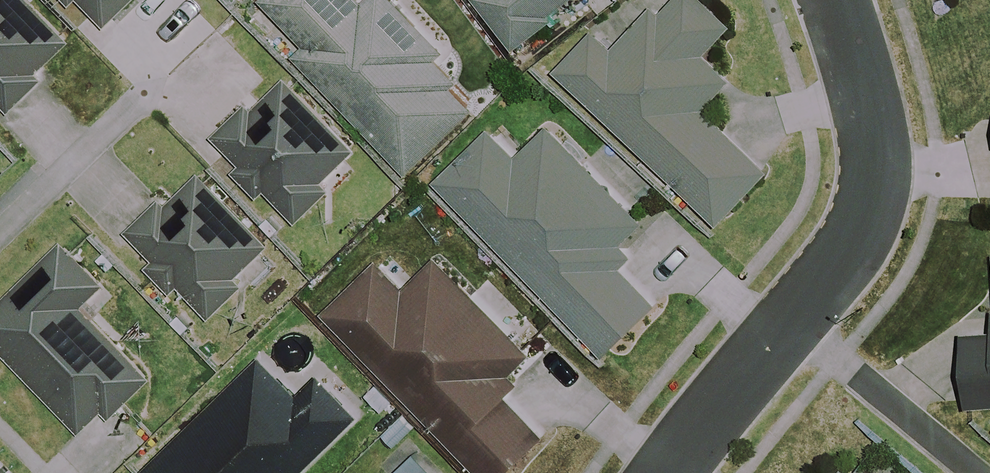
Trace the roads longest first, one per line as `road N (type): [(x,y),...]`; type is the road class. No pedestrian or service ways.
road 1 (residential): [(831,0),(874,118),(879,175),(872,208),(791,325)]
road 2 (residential): [(791,325),(973,472)]
road 3 (residential): [(791,325),(668,472)]

